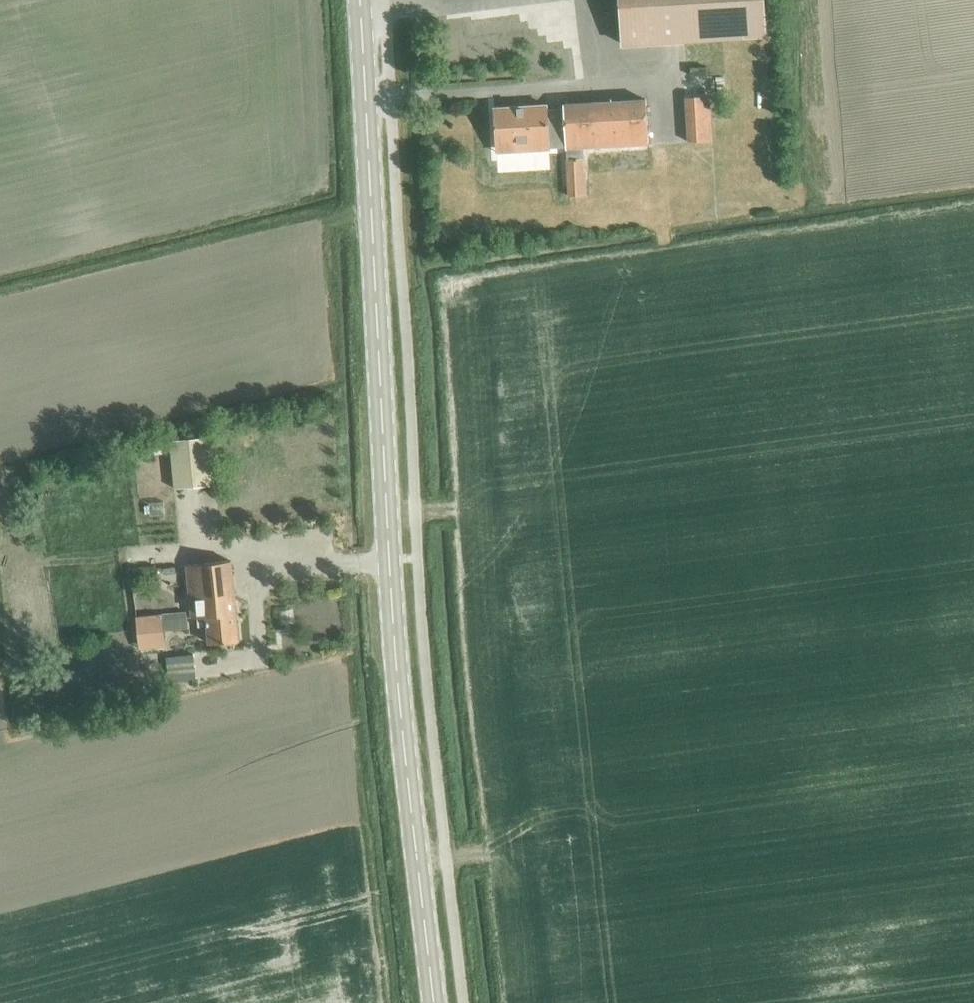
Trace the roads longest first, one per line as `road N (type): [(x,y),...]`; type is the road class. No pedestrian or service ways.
road 1 (tertiary): [(432,1002),(391,601),(354,0)]

